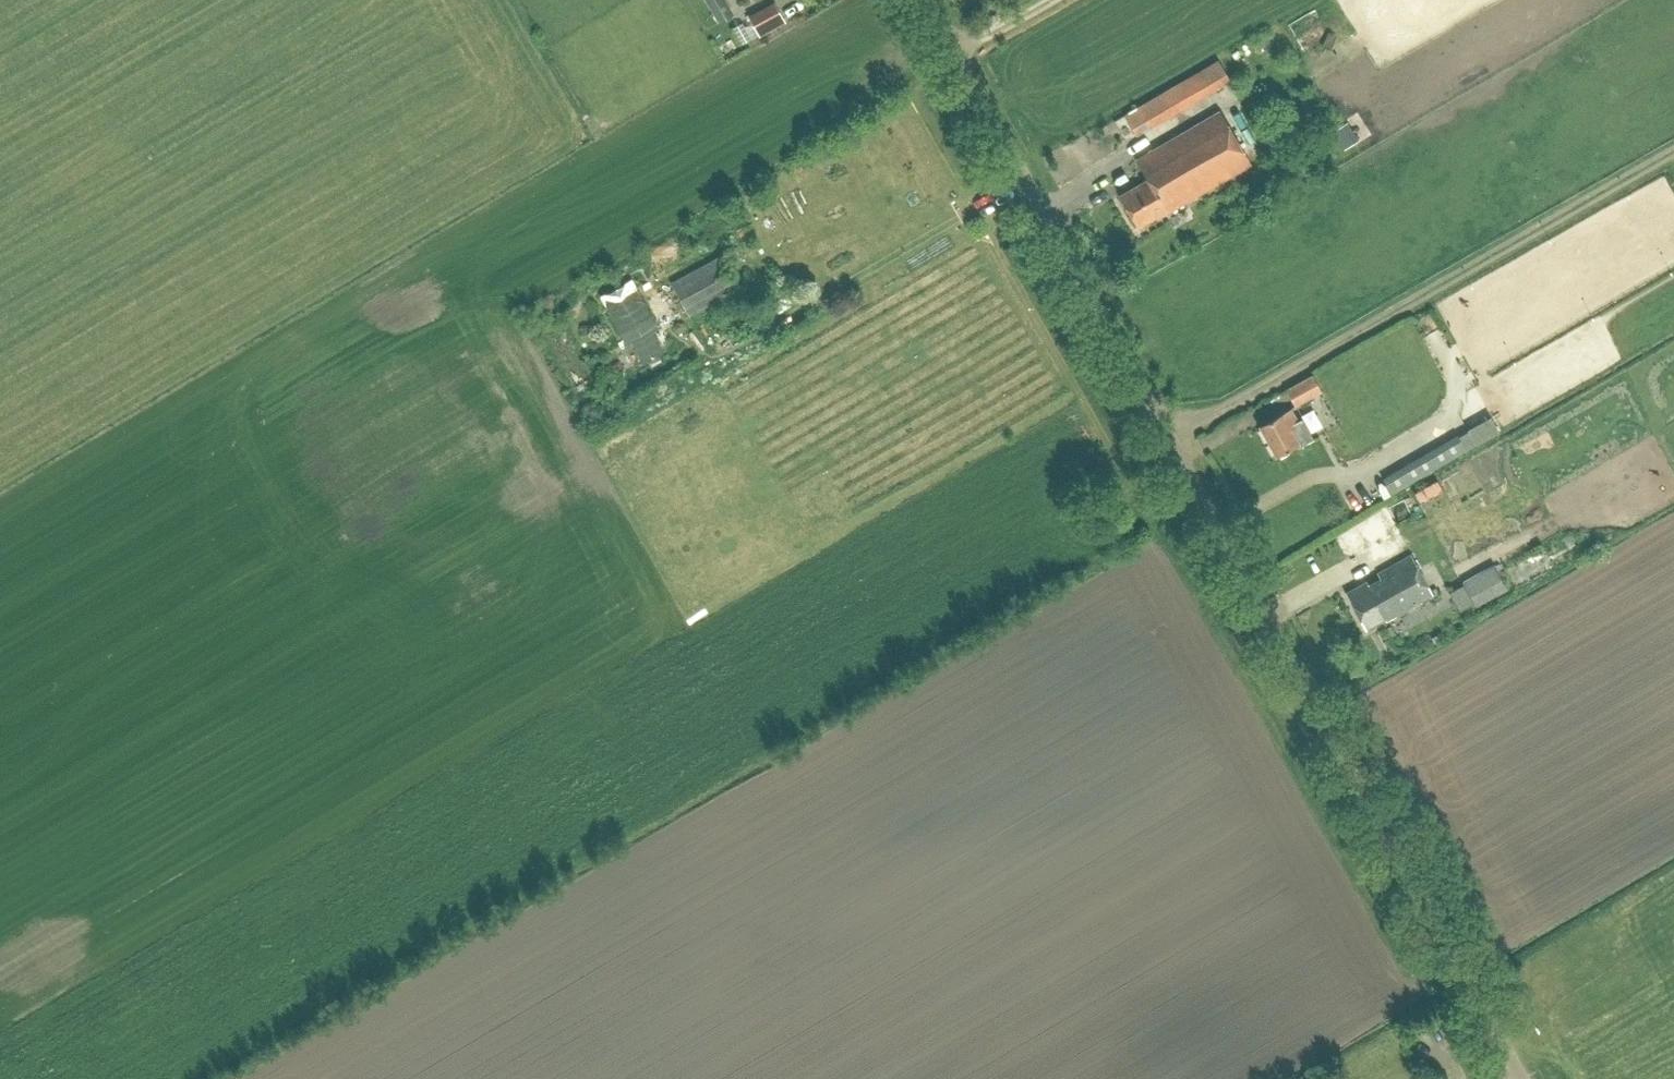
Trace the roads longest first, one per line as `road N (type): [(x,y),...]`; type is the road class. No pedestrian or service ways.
road 1 (unclassified): [(1518,1078),(1173,440),(923,0)]

